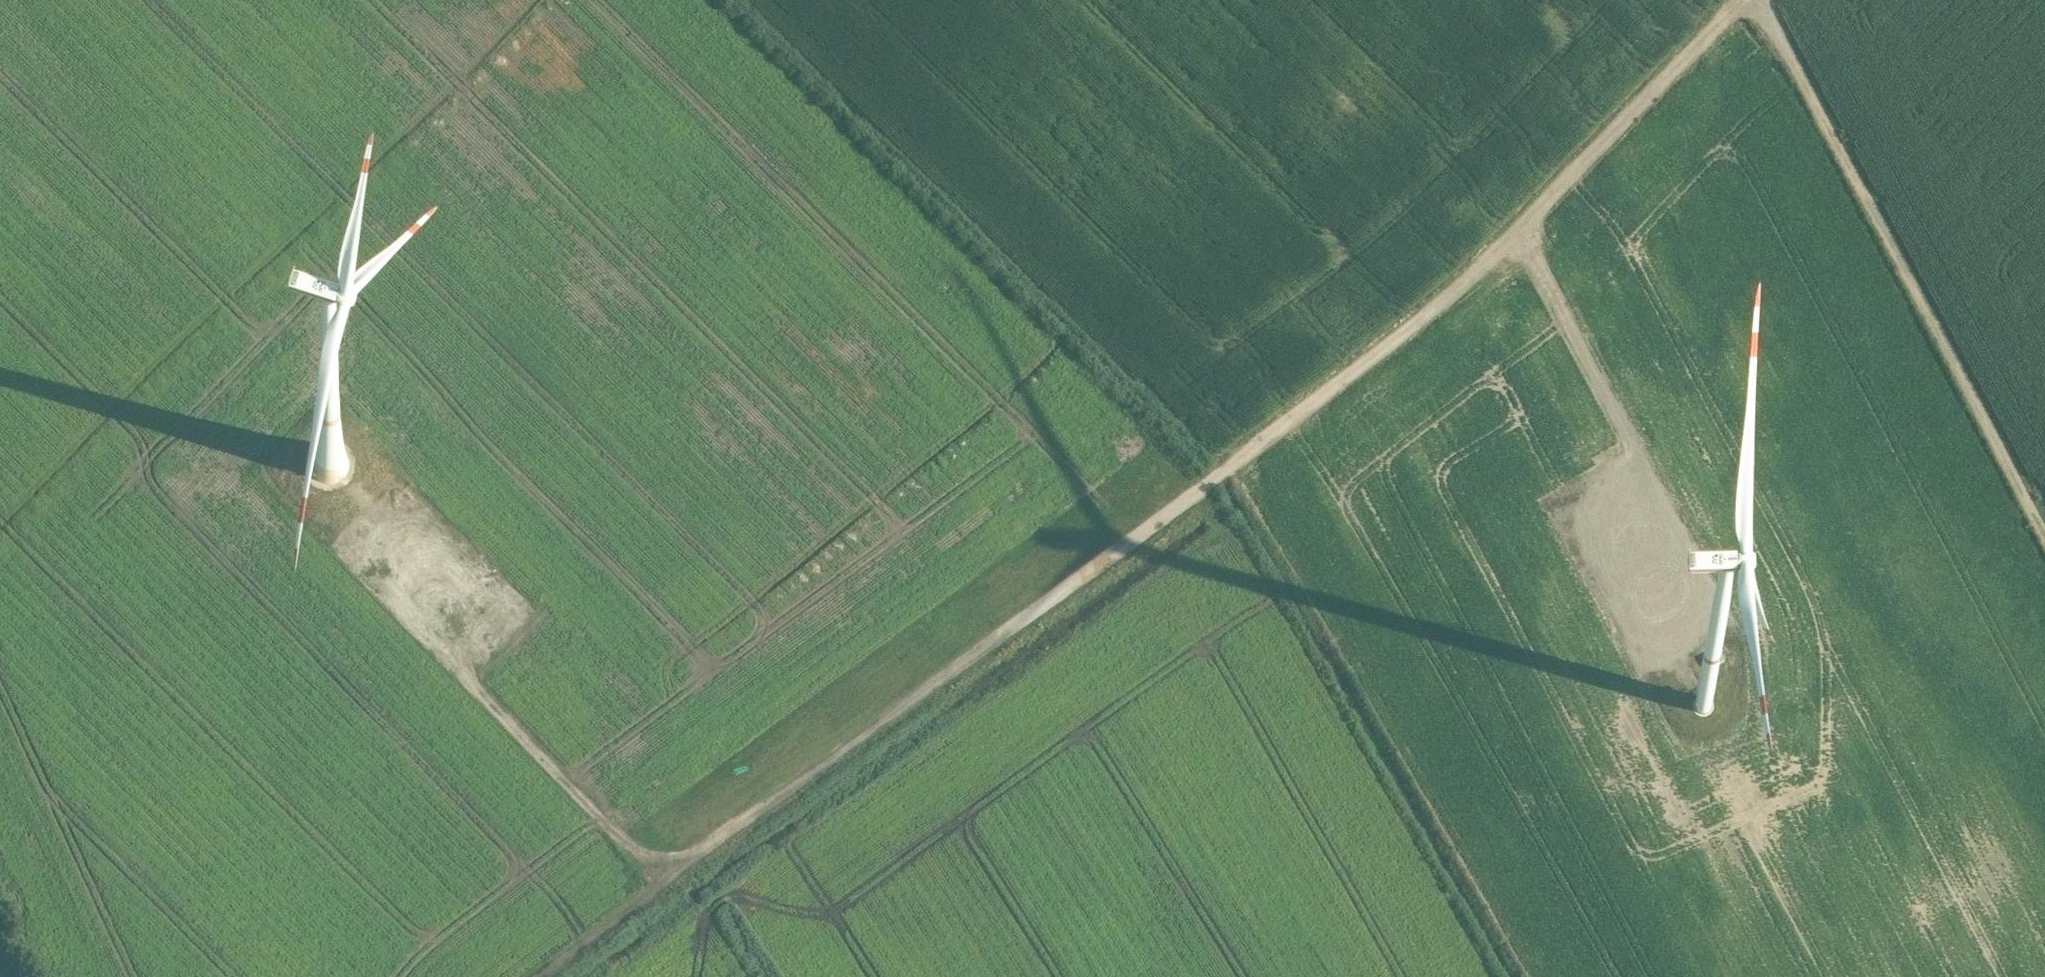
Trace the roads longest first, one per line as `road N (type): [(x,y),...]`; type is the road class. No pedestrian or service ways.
road 1 (track): [(2044,527),(1766,0)]

